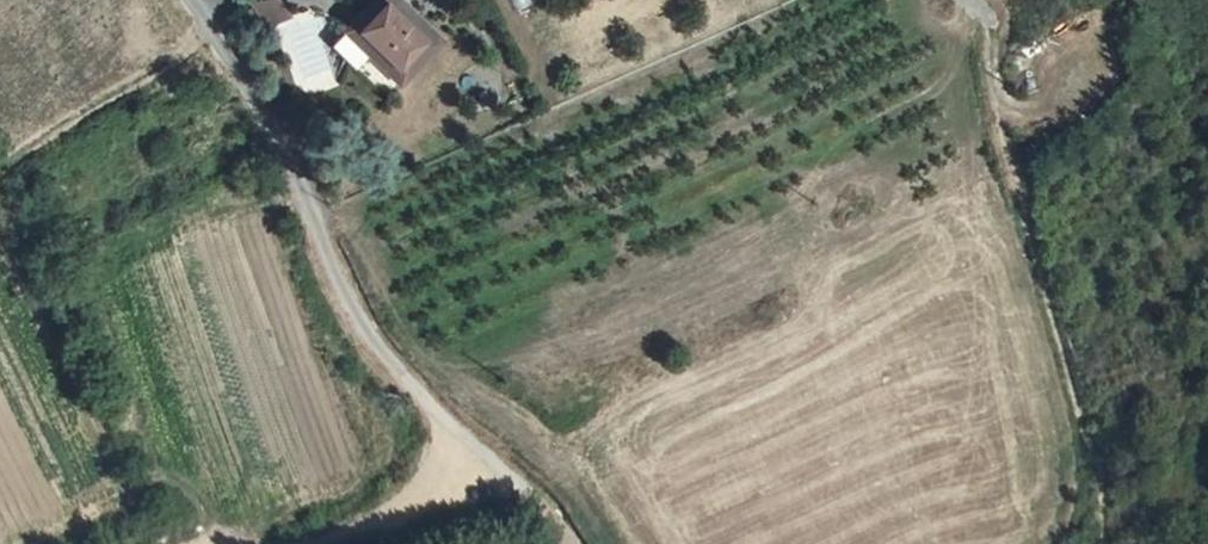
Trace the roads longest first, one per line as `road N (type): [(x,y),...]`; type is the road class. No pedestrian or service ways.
road 1 (residential): [(192,0),(319,220),(366,324),(416,390),(542,500),(574,543)]
road 2 (track): [(980,7),(1008,174),(1097,509),(1093,543)]
road 3 (track): [(0,171),(156,77),(211,24)]
road 4 (track): [(302,543),(412,504),(474,444)]

